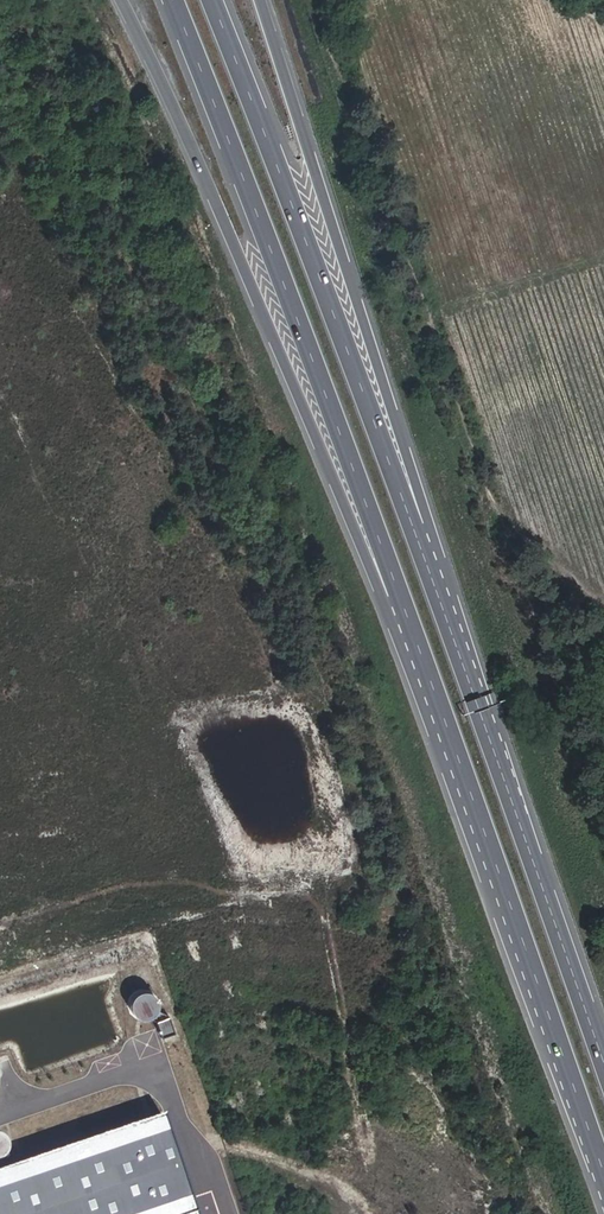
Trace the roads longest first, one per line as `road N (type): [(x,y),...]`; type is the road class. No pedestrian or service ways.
road 1 (motorway): [(118,0),(164,87),(443,718)]
road 2 (motorway): [(173,0),(443,718)]
road 3 (motorway): [(476,706),(212,0)]
road 4 (motorway): [(476,706),(260,0)]
road 5 (motorway): [(443,718),(603,1173)]
road 6 (motorway): [(603,1060),(476,706)]

